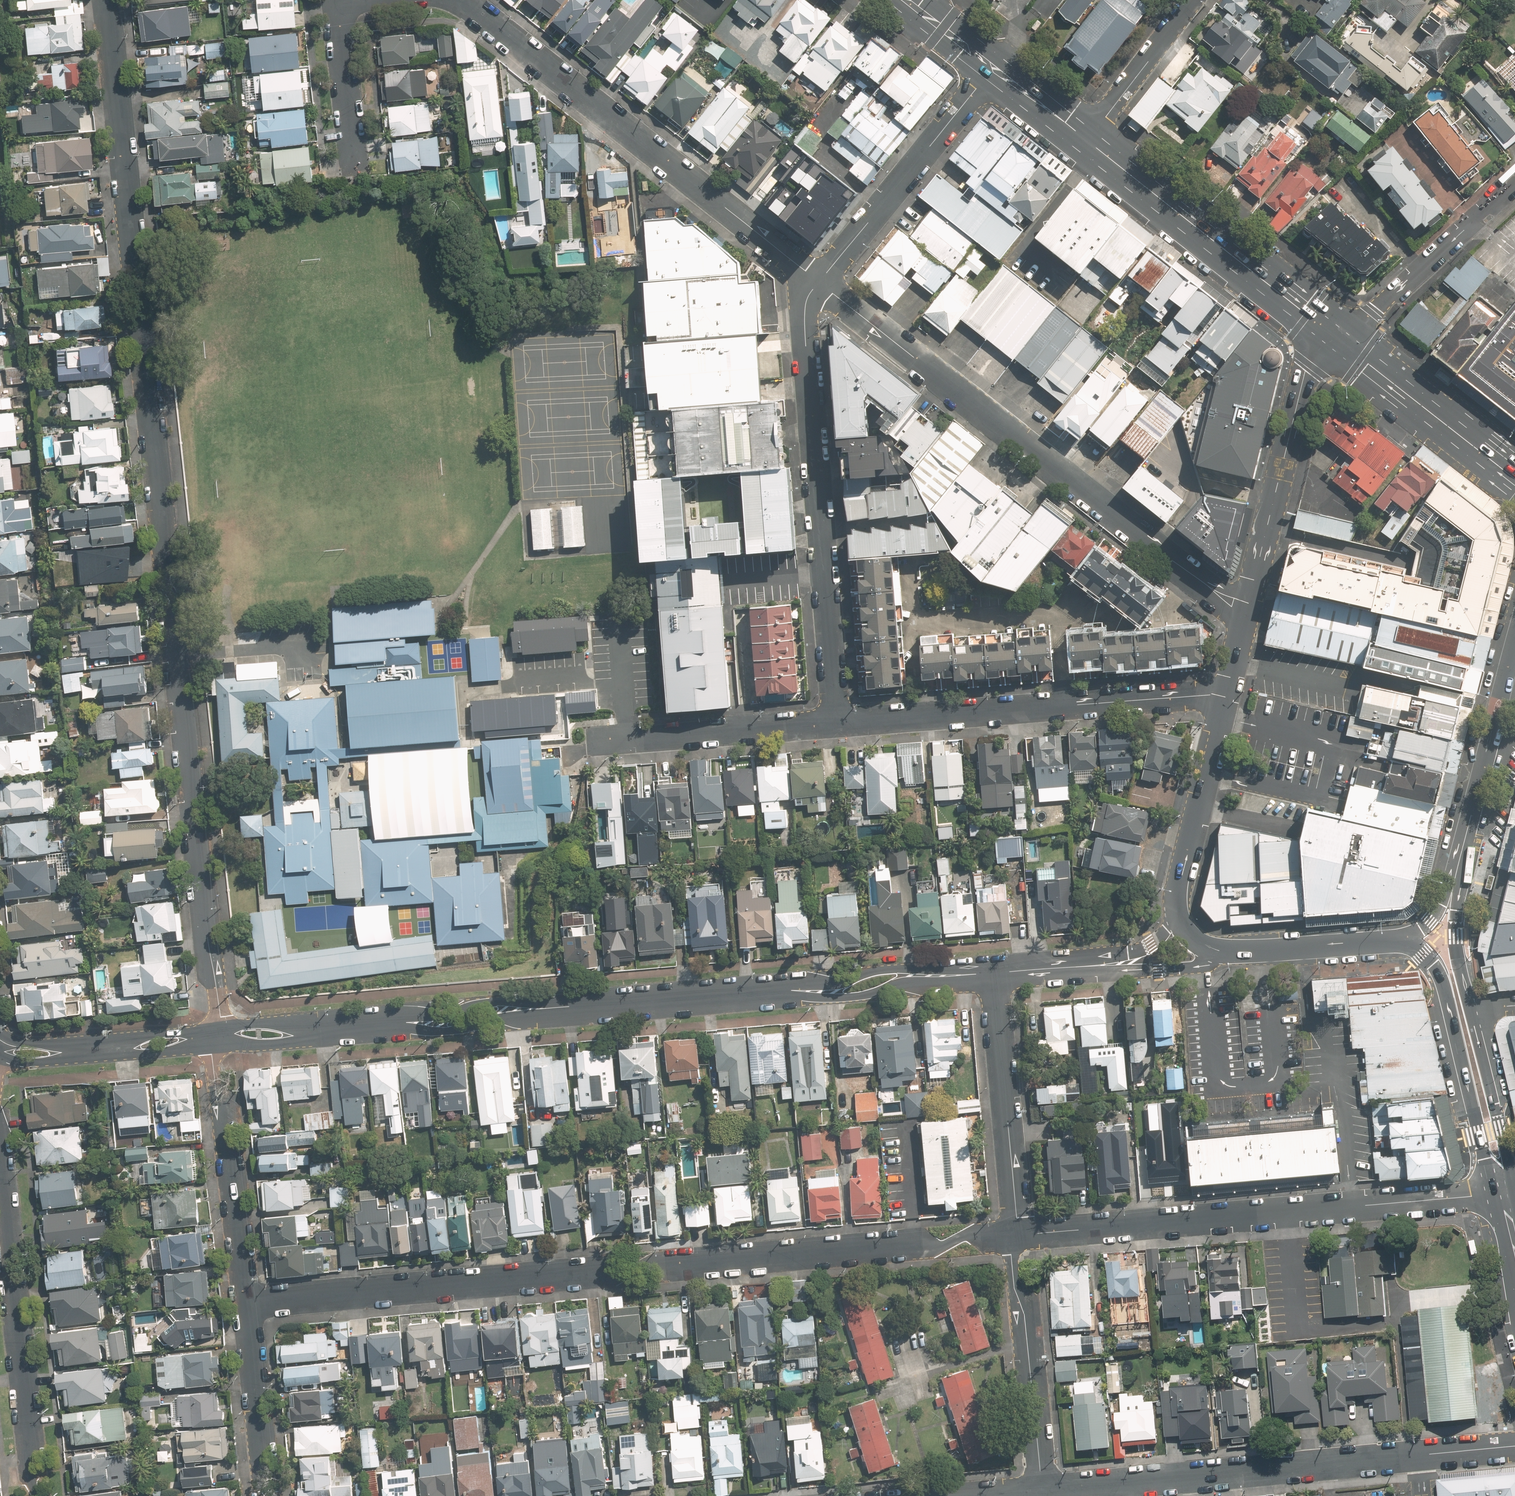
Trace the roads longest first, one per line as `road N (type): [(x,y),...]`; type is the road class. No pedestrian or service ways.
road 1 (residential): [(218,1028),(107,0)]
road 2 (residential): [(244,1304),(1015,1234)]
road 3 (residential): [(1245,616),(819,282)]
road 4 (residential): [(1015,1234),(1471,1196),(1503,1187)]
road 5 (residential): [(1514,1446),(1040,1490)]
road 6 (residential): [(819,282),(461,0)]
road 7 (residential): [(819,282),(805,324),(833,722)]
road 8 (residential): [(1226,694),(833,722)]
road 9 (unknown): [(1265,950),(1276,1074),(1227,1085),(1215,1074),(1199,942)]
road 10 (secondary): [(1088,141),(1337,336)]
road 11 (residential): [(38,1495),(29,1473),(0,1188)]
road 12 (secondary): [(1245,616),(1305,370),(1337,336)]
road 13 (secondary): [(1503,1187),(1475,1133),(1439,978),(1419,951),(1388,940)]
road 14 (residential): [(993,67),(819,282)]
road 15 (unknown): [(1302,947),(1309,1016),(1329,1049),(1342,1109),(1351,1206)]
road 16 (residential): [(244,1304),(215,1047)]
road 17 (residential): [(1040,1490),(1015,1234)]
road 18 (residential): [(1015,1234),(994,979)]
road 19 (tertiary): [(1227,952),(1190,967),(994,979)]
road 20 (residential): [(1514,184),(1337,336)]
road 21 (tertiary): [(994,979),(899,985),(848,997),(764,992)]
road 22 (tertiary): [(764,992),(879,971),(993,968)]
road 23 (residential): [(833,722),(603,742)]
road 24 (secondary): [(1337,336),(1514,479)]
road 25 (secondary): [(1178,914),(1226,694)]
road 26 (secondary): [(1514,644),(1461,853)]
road 27 (tertiary): [(993,968),(1141,950),(1178,914)]
road 28 (residential): [(270,1495),(260,1477),(244,1304)]
road 29 (tertiary): [(578,1008),(764,992)]
road 30 (secondary): [(1471,1010),(1500,1127),(1503,1187)]
road 31 (residential): [(1195,0),(1088,141)]
road 32 (tertiary): [(408,1024),(481,1002),(578,1008)]
road 33 (tertiary): [(578,1008),(468,1027),(408,1024)]
road 34 (residential): [(336,0),(350,167)]
road 35 (secondary): [(1388,940),(1227,952)]
road 36 (secondary): [(1461,853),(1458,934),(1471,1010)]
road 37 (secondary): [(1461,853),(1429,922),(1388,940)]
road 38 (secondary): [(993,67),(1088,141)]

